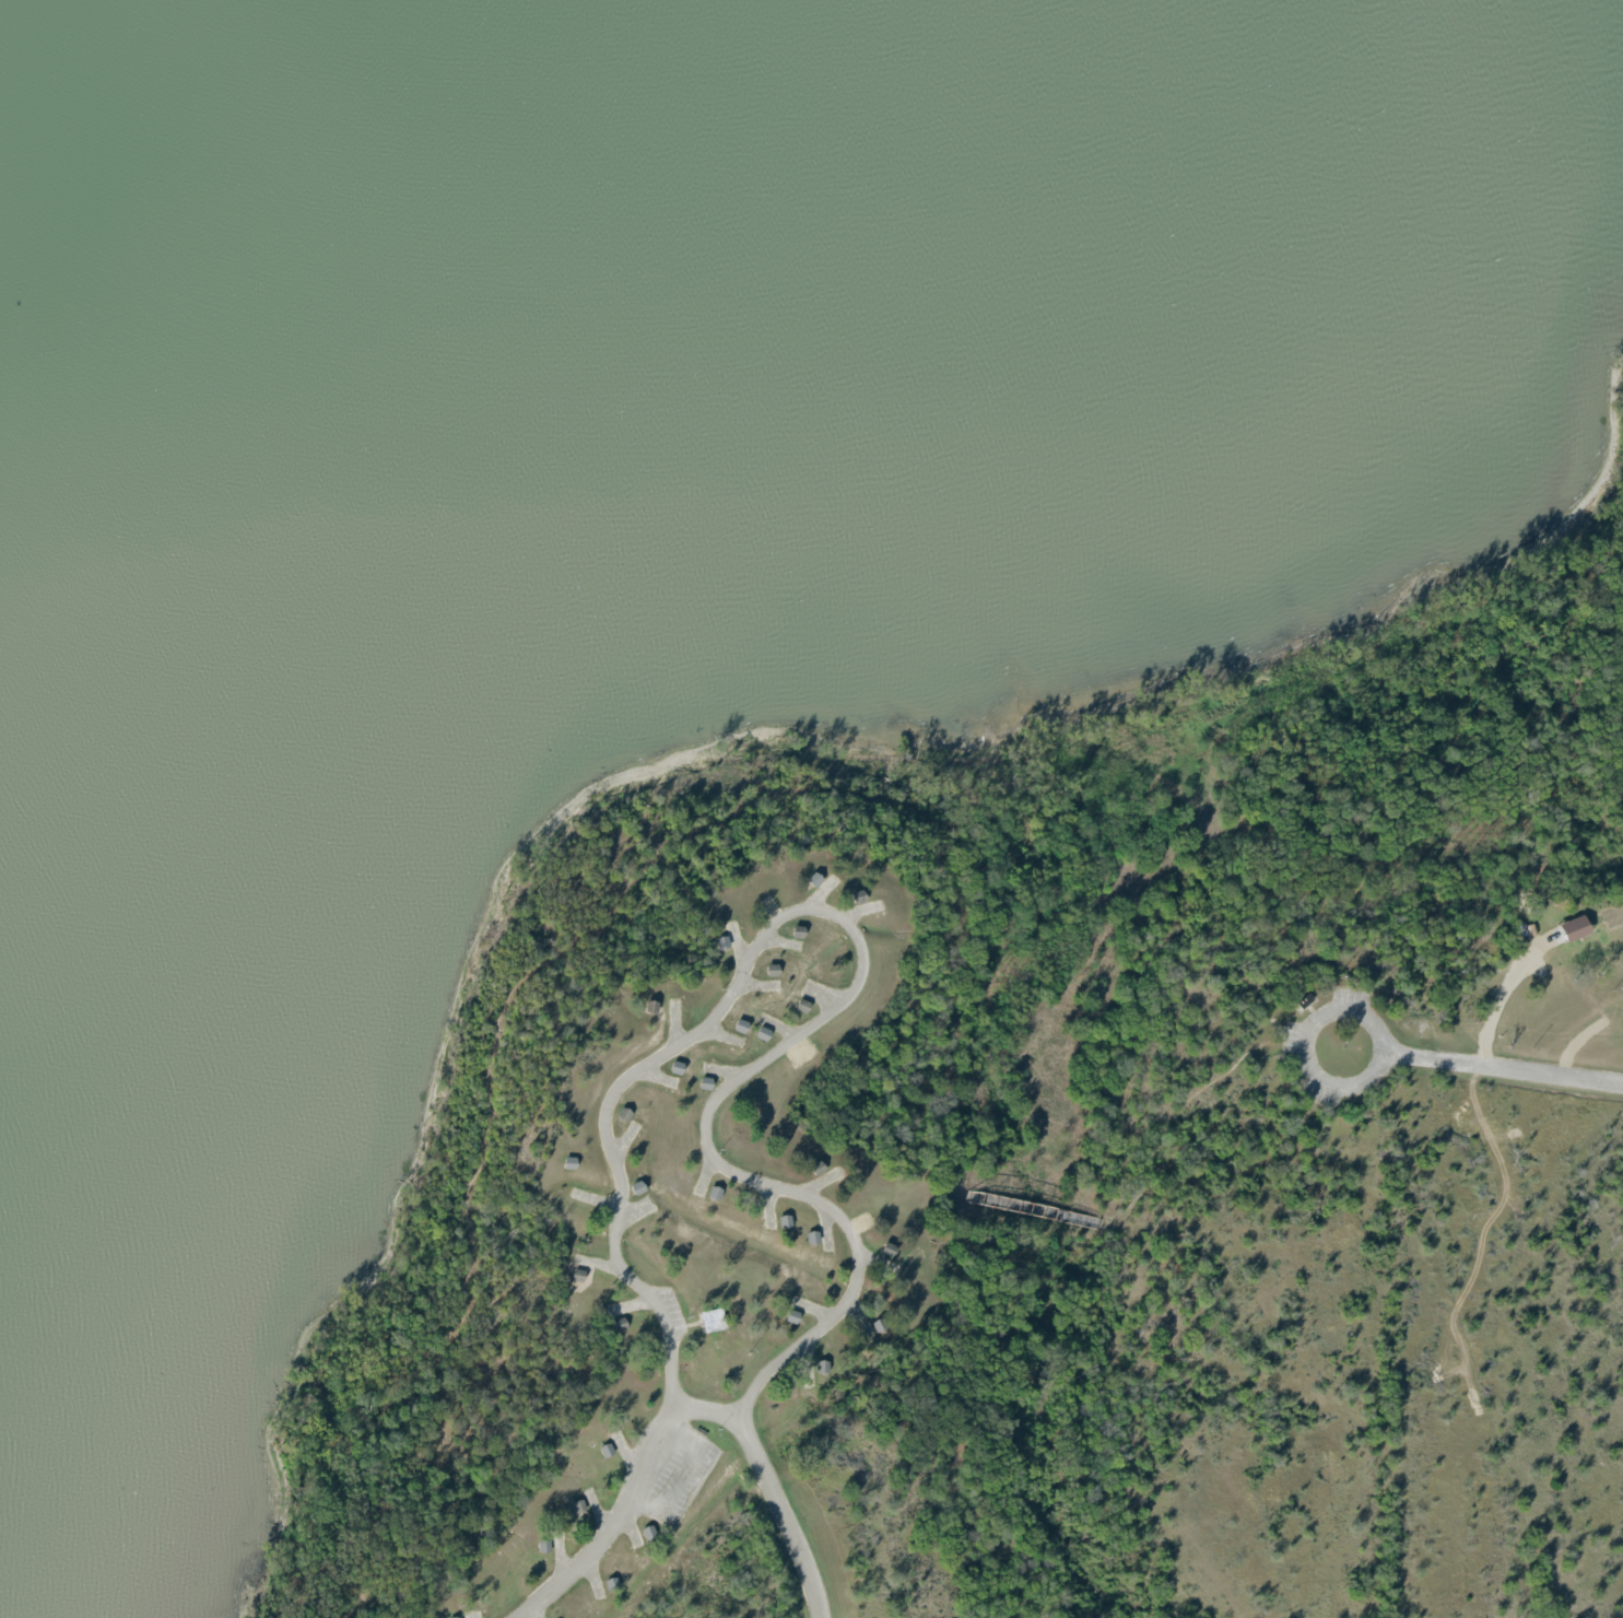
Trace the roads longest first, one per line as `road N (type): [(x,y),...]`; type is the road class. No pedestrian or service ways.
road 1 (residential): [(526,1617),(608,1540),(652,1479),(671,1430),(671,1361),(651,1305),(619,1271),(604,1161),(607,1098),(702,1024),(779,926),(831,916),(859,951),(855,982),(798,1036),(728,1086),(708,1128),(749,1173),(840,1218),(857,1283),(742,1408),(800,1560),(808,1617)]

